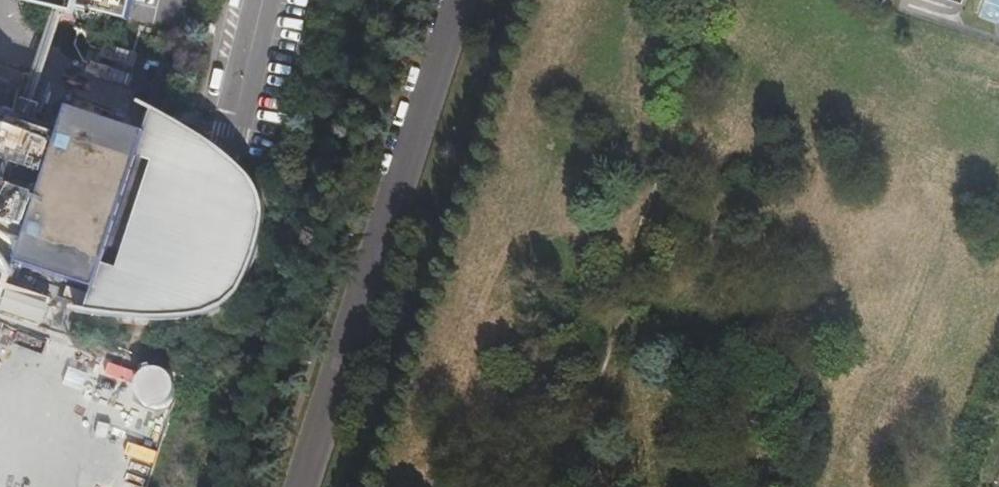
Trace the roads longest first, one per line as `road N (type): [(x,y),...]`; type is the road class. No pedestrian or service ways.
road 1 (unclassified): [(469,0),(302,486)]

